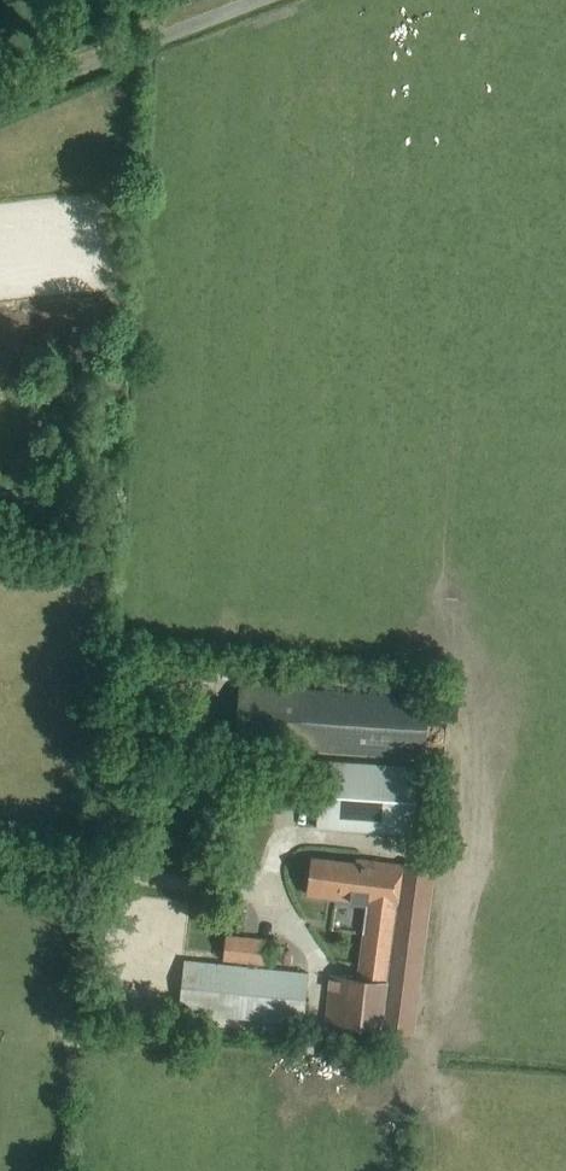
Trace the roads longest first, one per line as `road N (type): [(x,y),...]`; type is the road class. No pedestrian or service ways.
road 1 (unclassified): [(0,102),(253,0)]

